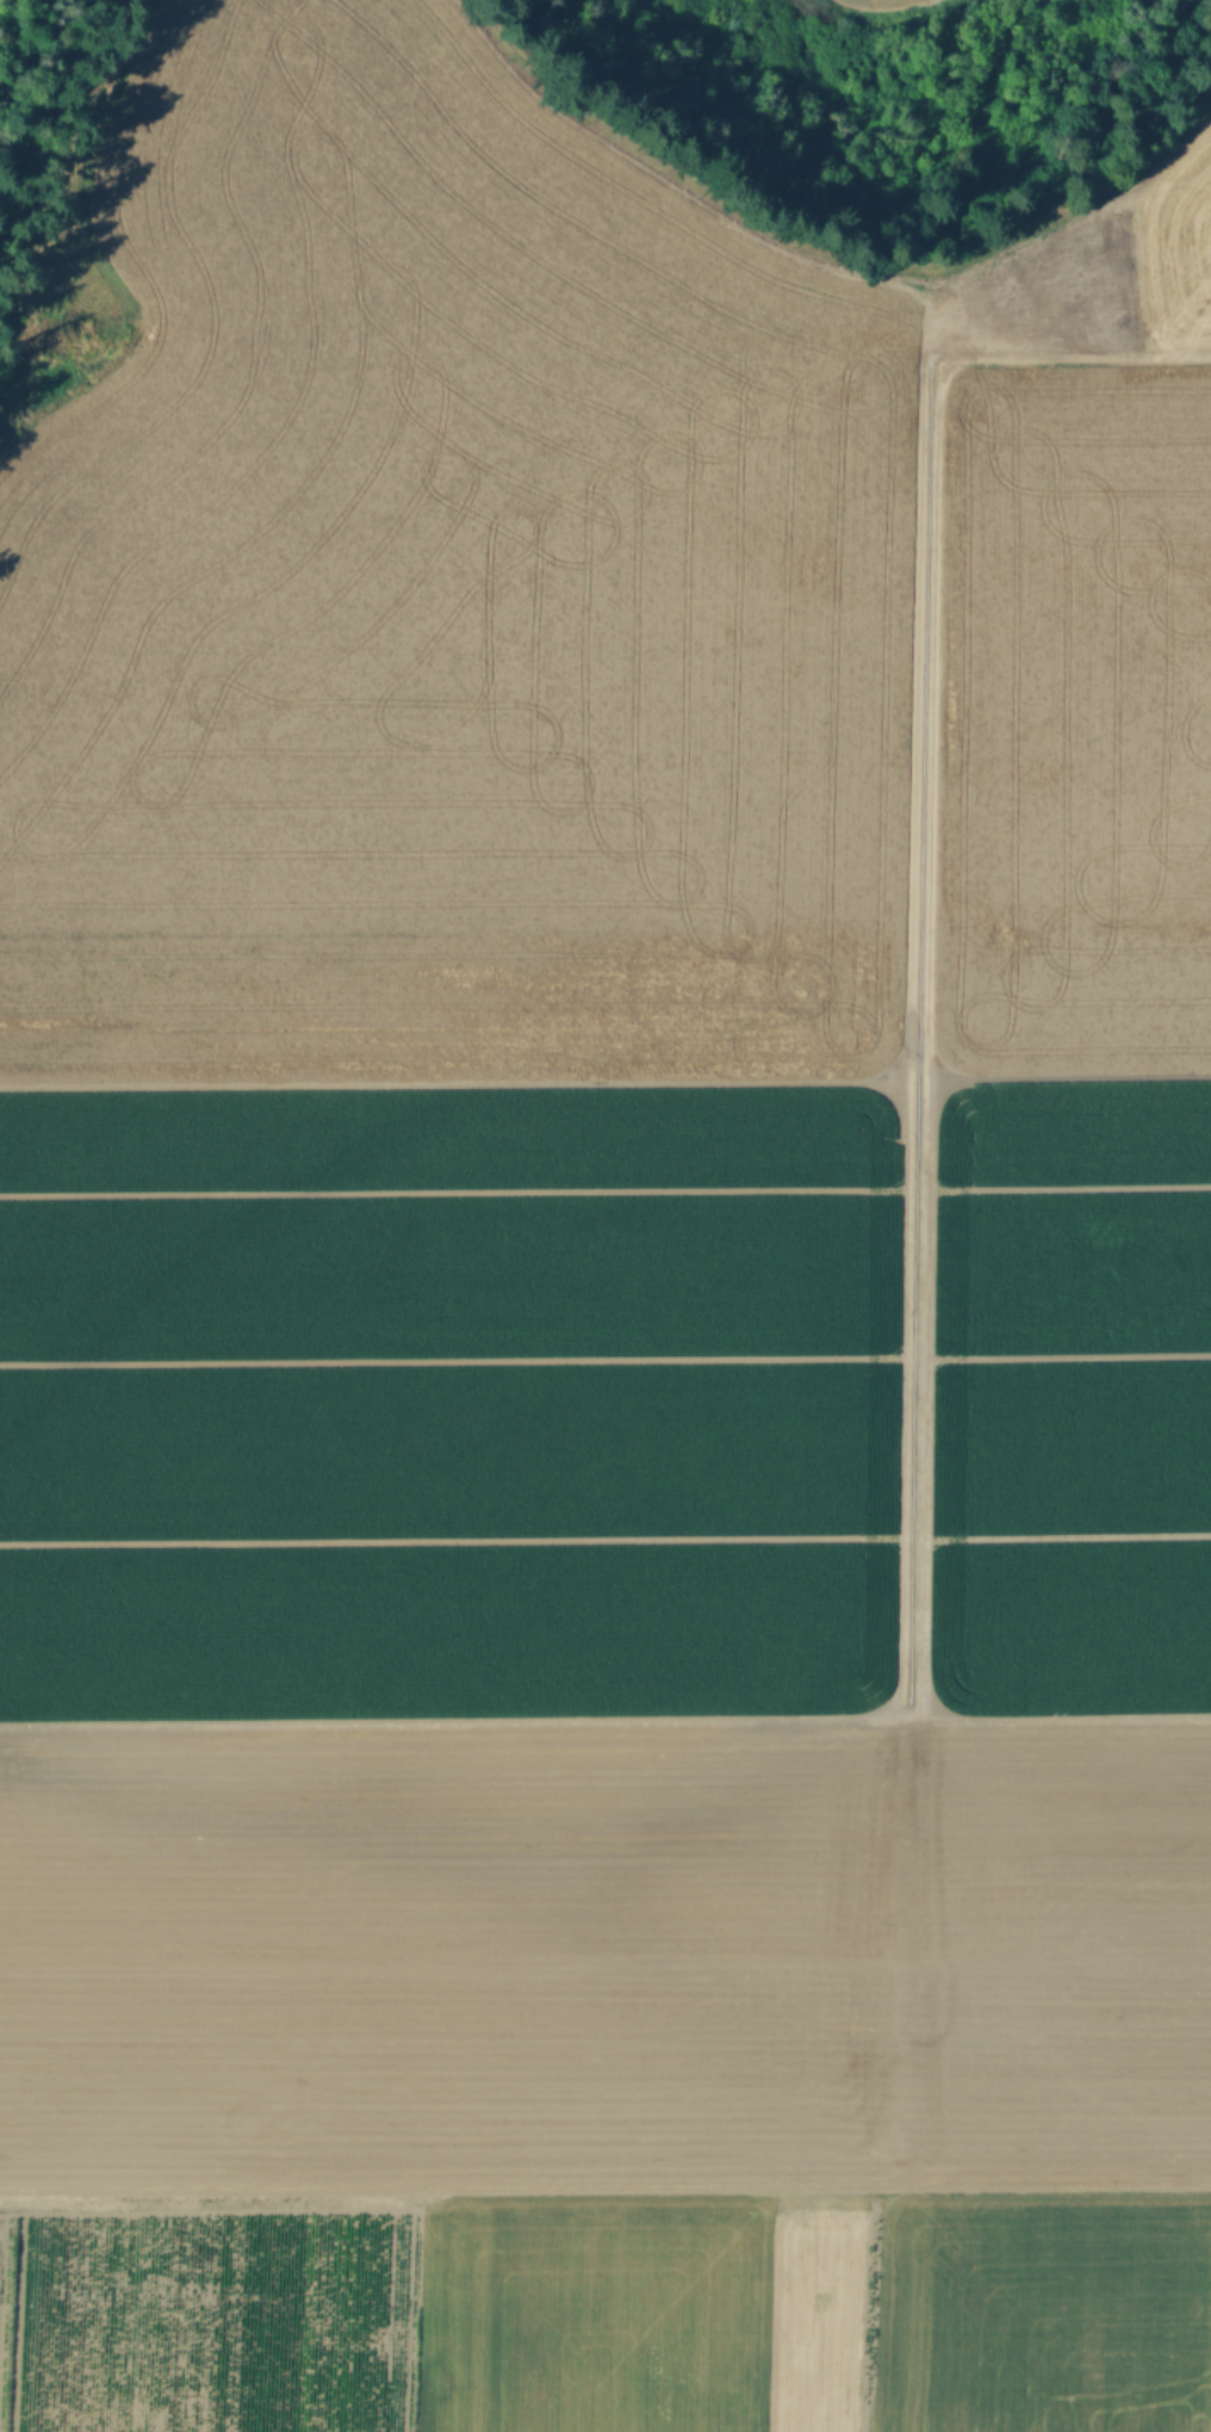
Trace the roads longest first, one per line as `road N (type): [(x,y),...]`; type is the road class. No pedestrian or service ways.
road 1 (track): [(1210,355),(969,359),(946,377),(902,2156),(923,2190),(925,2224),(917,2431)]

